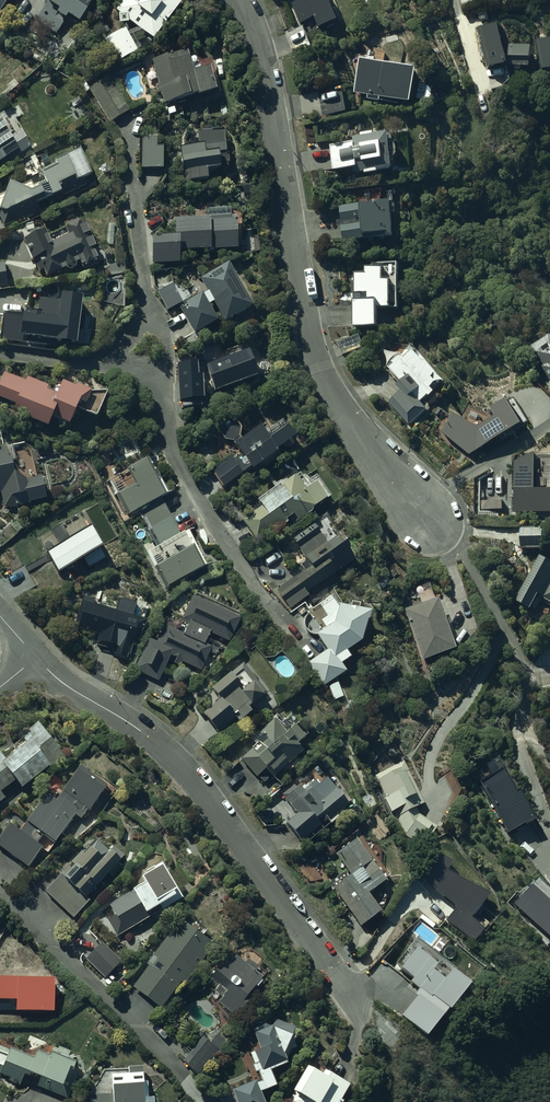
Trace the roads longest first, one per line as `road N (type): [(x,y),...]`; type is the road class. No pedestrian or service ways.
road 1 (residential): [(239,0),(259,49),(319,366),(419,509)]
road 2 (residential): [(38,659),(188,772),(352,998)]
road 3 (track): [(352,998),(389,1033),(397,1056),(392,1101)]

